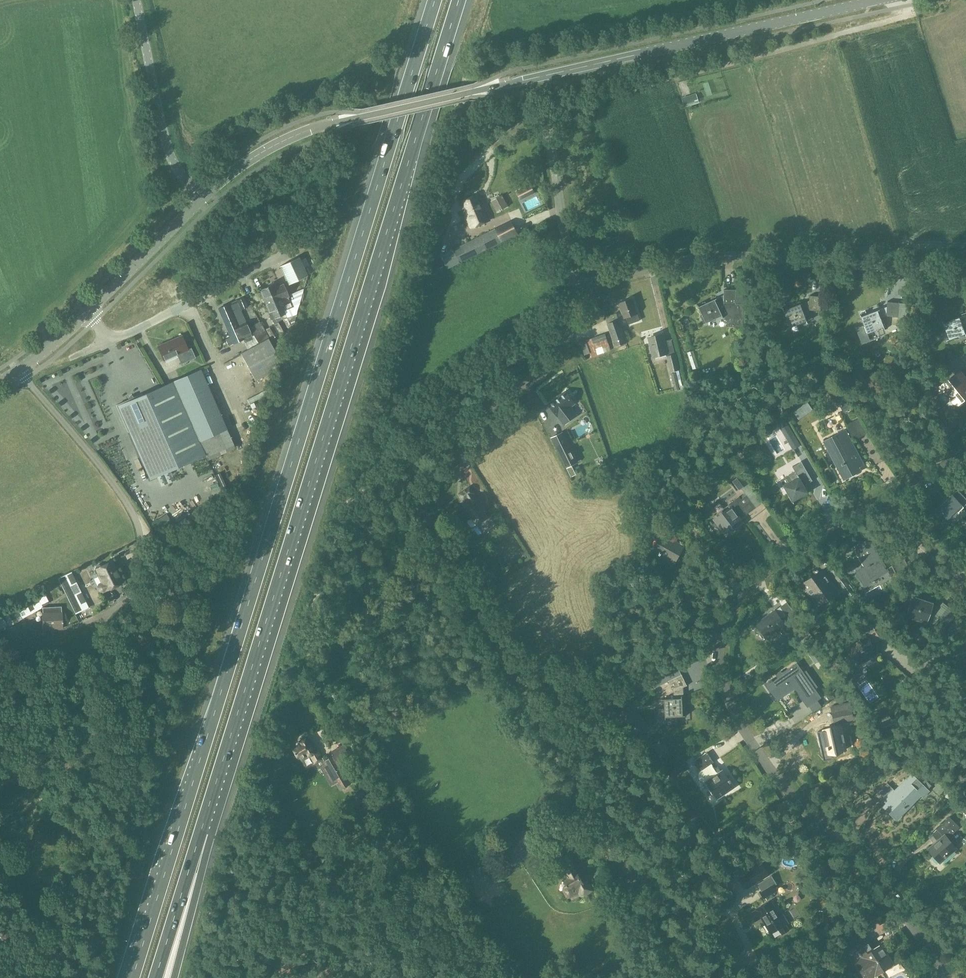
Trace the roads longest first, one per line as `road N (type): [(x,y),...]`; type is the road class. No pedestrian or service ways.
road 1 (motorway): [(436,0),(134,977)]
road 2 (motorway): [(200,839),(460,0)]
road 3 (unclassified): [(687,977),(412,484),(416,459),(428,447),(561,355),(573,323),(574,286)]
road 4 (tertiary): [(204,198),(257,157),(324,126),(886,0)]
road 5 (residential): [(940,977),(897,905),(787,790),(748,735),(719,659),(729,618),(753,584),(886,498)]
road 6 (track): [(494,977),(305,639),(349,504),(416,459)]
road 7 (track): [(49,977),(175,635),(169,564),(141,534)]
road 8 (unclassified): [(965,274),(727,256),(574,286)]
road 9 (unclassified): [(32,646),(125,602),(142,546),(121,493),(18,372)]
road 10 (tertiary): [(18,372),(57,343),(204,198)]
road 11 (unclassified): [(135,0),(170,156),(204,198)]
road 12 (track): [(0,764),(46,728),(110,613)]
road 13 (unclassified): [(574,286),(548,113)]
road 14 (motorway): [(157,977),(200,839)]
road 15 (motorway): [(175,977),(200,839)]

